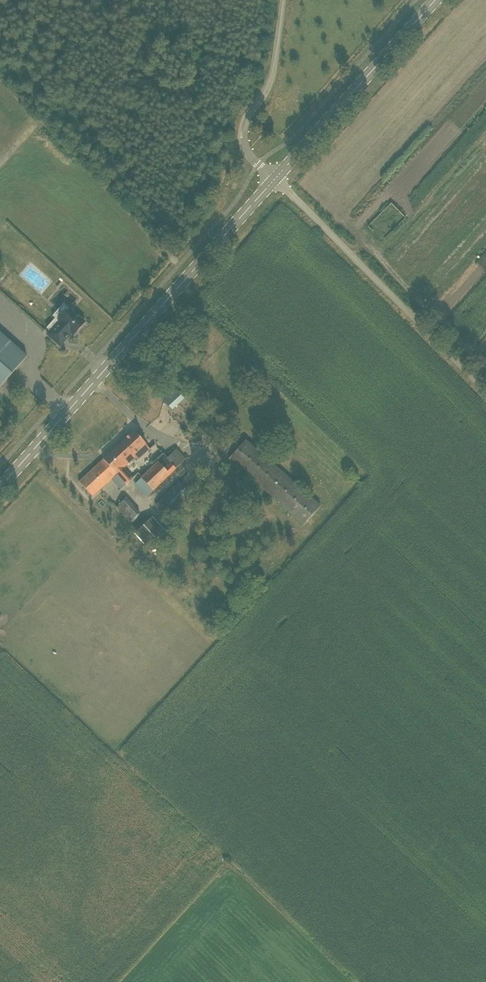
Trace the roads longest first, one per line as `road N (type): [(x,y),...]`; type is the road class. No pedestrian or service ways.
road 1 (secondary): [(0,487),(273,180)]
road 2 (unclassified): [(485,391),(273,180)]
road 3 (secondary): [(273,180),(438,0)]
road 4 (unclassified): [(273,180),(242,134),(274,67),(283,0)]

